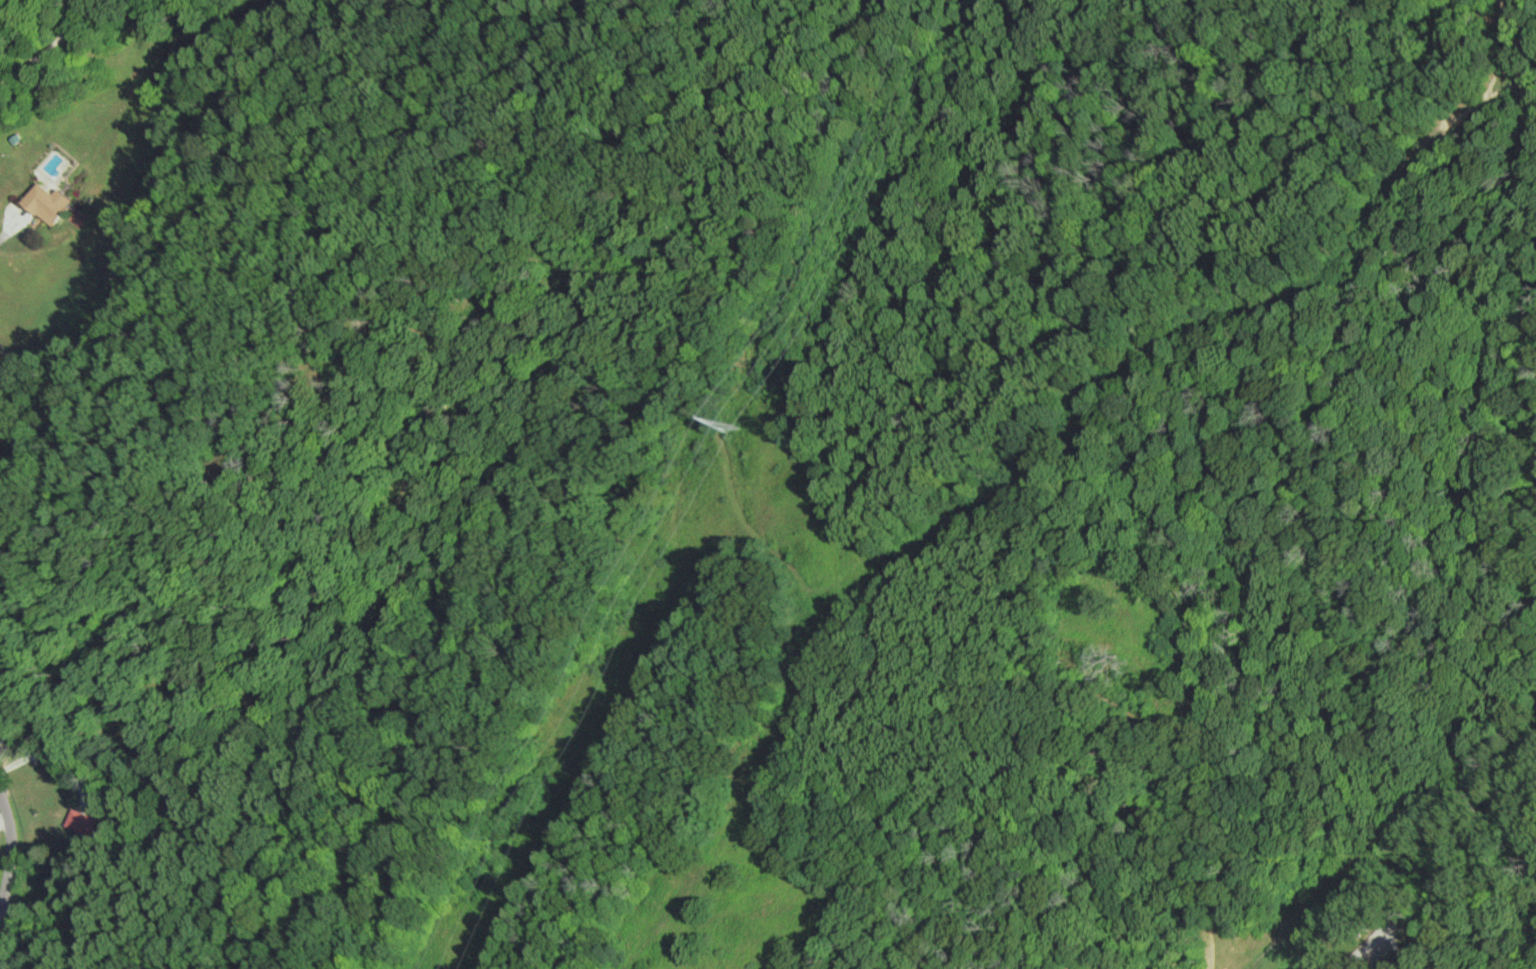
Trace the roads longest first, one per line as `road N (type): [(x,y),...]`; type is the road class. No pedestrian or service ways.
road 1 (residential): [(1535,95),(1519,69),(1514,20),(1463,0)]
road 2 (residential): [(92,0),(56,45),(0,82)]

